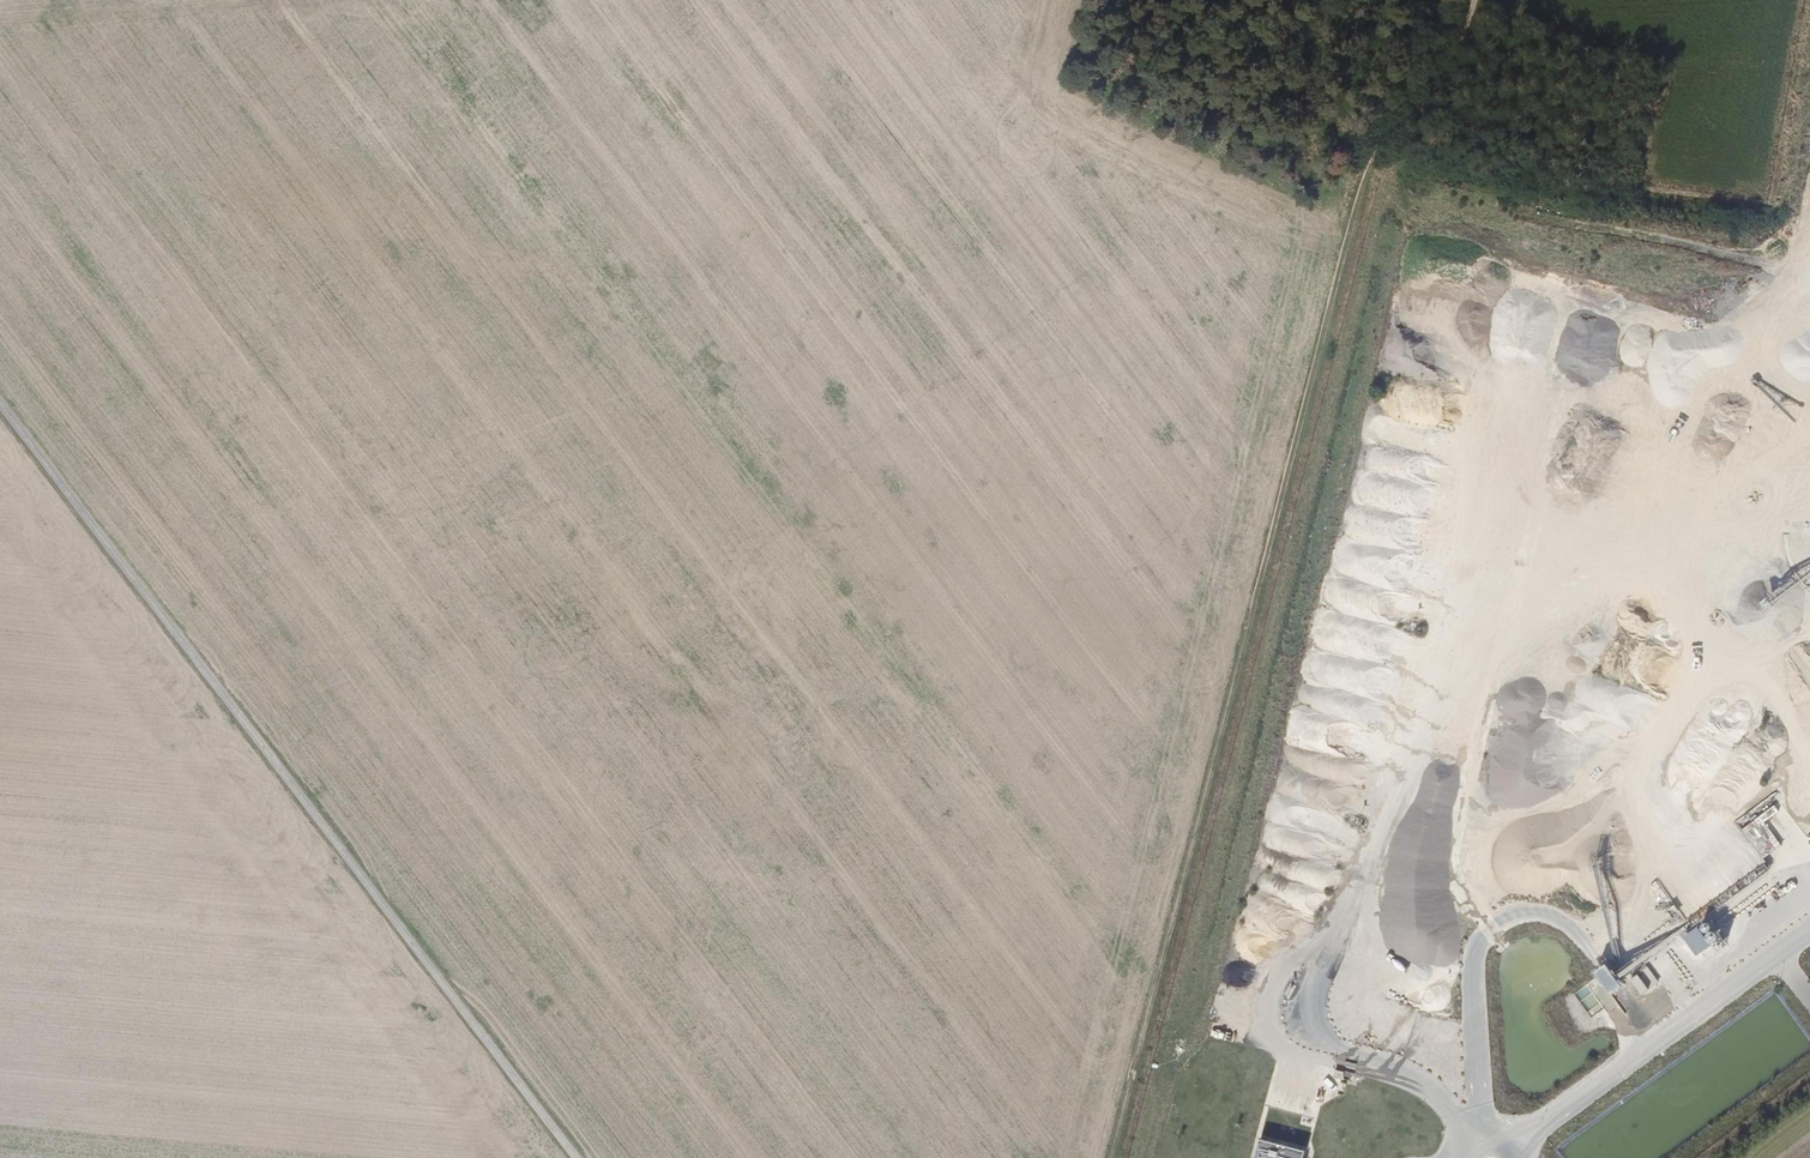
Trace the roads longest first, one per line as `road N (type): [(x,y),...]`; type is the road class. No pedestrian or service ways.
road 1 (track): [(0,403),(575,1157)]
road 2 (track): [(1712,1157),(1809,1085)]

